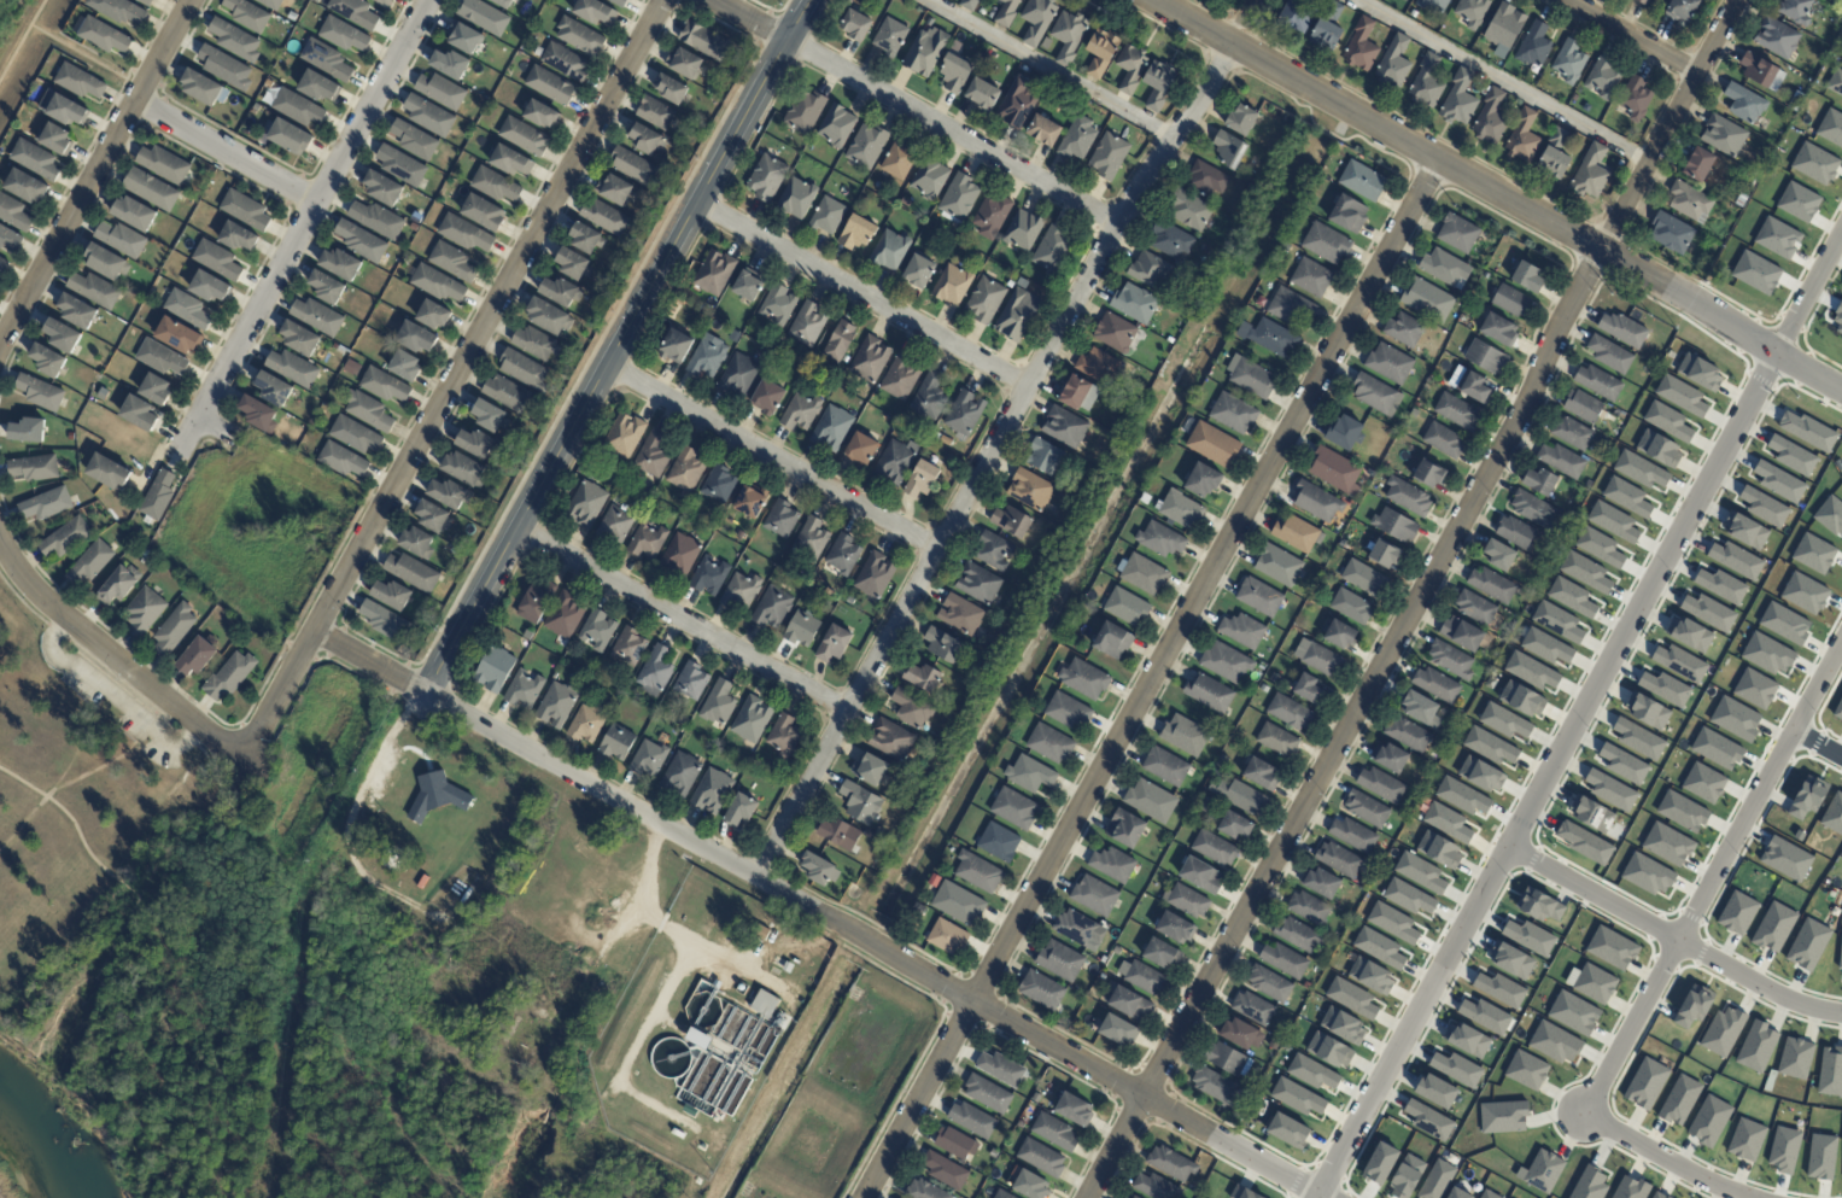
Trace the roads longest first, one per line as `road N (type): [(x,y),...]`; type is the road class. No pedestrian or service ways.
road 1 (residential): [(1740,0),(1087,1197)]
road 2 (residential): [(1437,162),(865,1197)]
road 3 (residential): [(1316,1197),(1841,230)]
road 4 (residential): [(421,692),(1325,1197)]
road 5 (residential): [(755,878),(1117,226),(1257,0)]
road 6 (residential): [(664,0),(236,762)]
road 7 (residential): [(1141,0),(1841,389)]
road 8 (tertiary): [(814,0),(421,692)]
road 9 (residential): [(1584,1114),(1841,645)]
road 10 (residential): [(186,439),(432,0)]
road 11 (residential): [(190,0),(0,347)]
road 12 (residential): [(695,201),(1029,387)]
road 13 (residential): [(516,524),(846,712)]
road 14 (residential): [(788,41),(1117,226)]
road 15 (residential): [(606,368),(936,551)]
road 16 (residential): [(1841,1012),(1773,990),(1515,845)]
road 17 (residential): [(0,542),(30,588),(236,762)]
road 18 (residential): [(135,101),(318,205)]
road 19 (residential): [(1757,1197),(1584,1114)]
road 20 (residential): [(1568,0),(1701,72)]
road 21 (residential): [(315,633),(421,692)]

